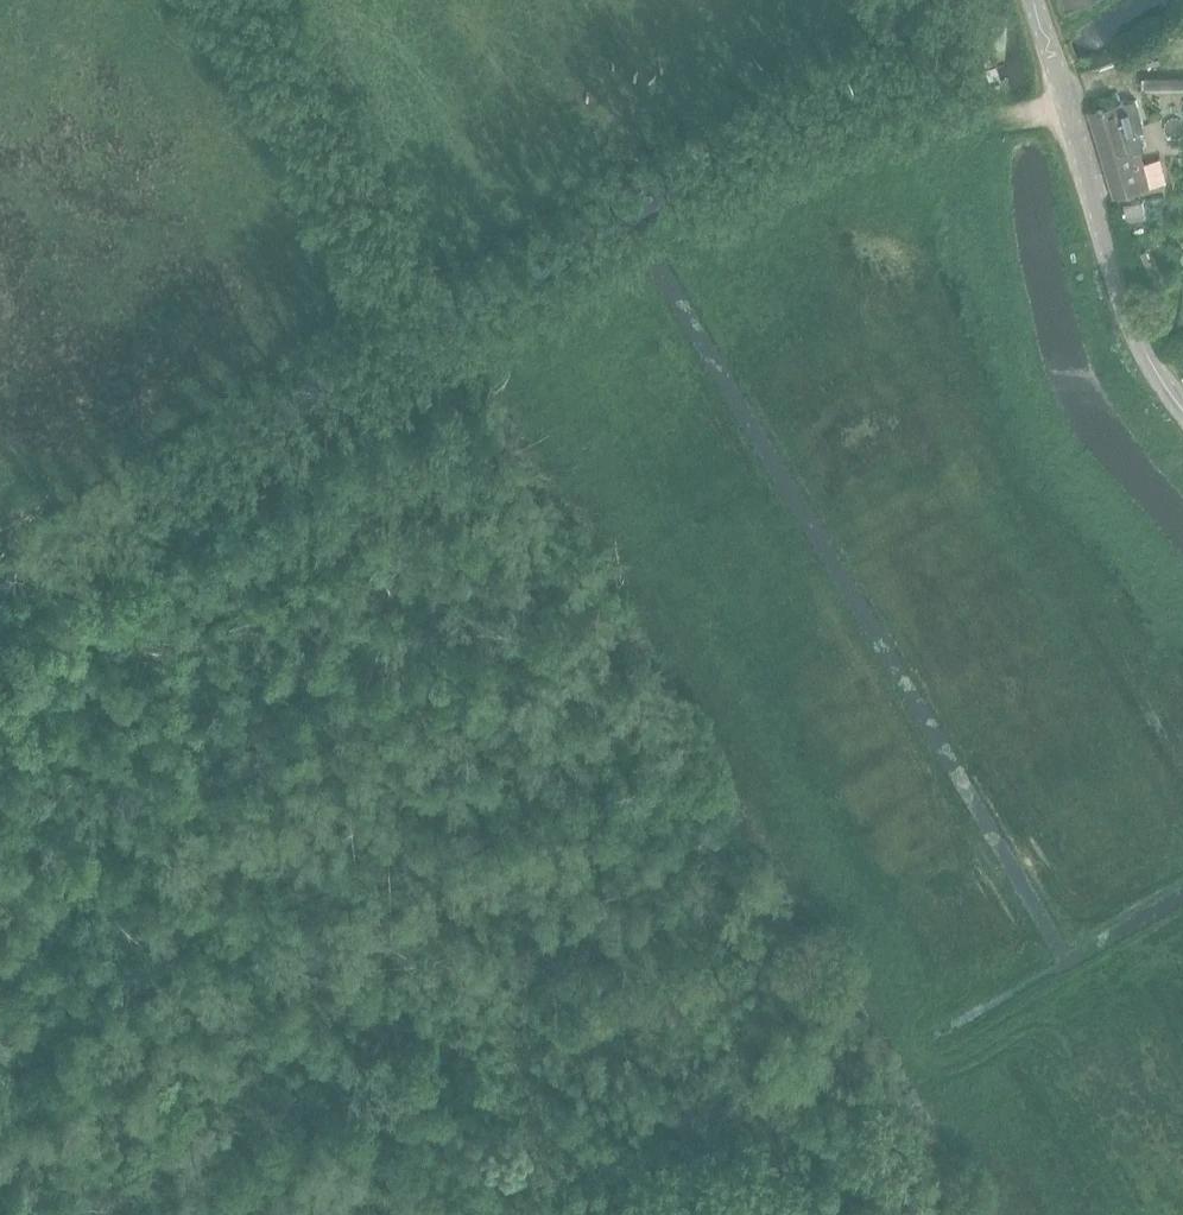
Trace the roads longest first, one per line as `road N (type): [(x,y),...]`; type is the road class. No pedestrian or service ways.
road 1 (unclassified): [(1182,410),(1127,306),(1032,0)]

